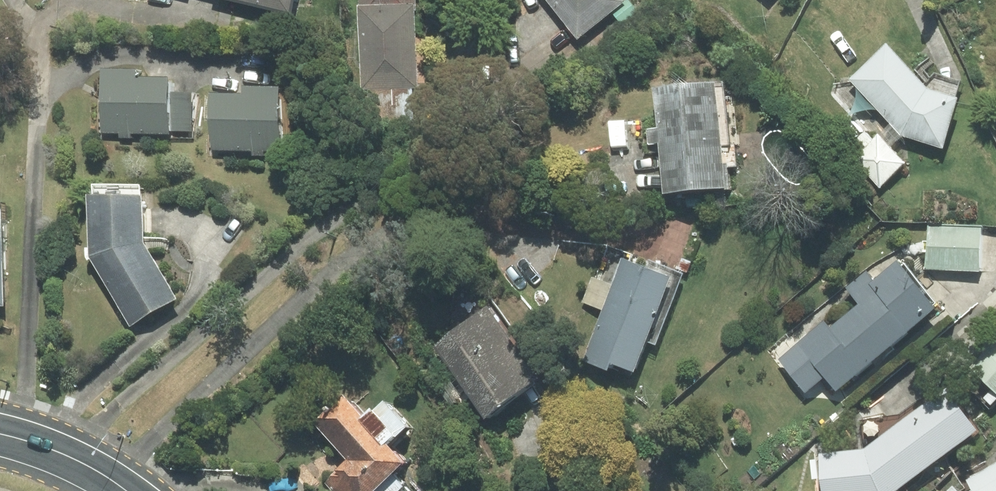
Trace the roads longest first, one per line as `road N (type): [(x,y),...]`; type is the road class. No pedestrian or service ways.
road 1 (secondary): [(127,490),(63,454),(0,434)]

